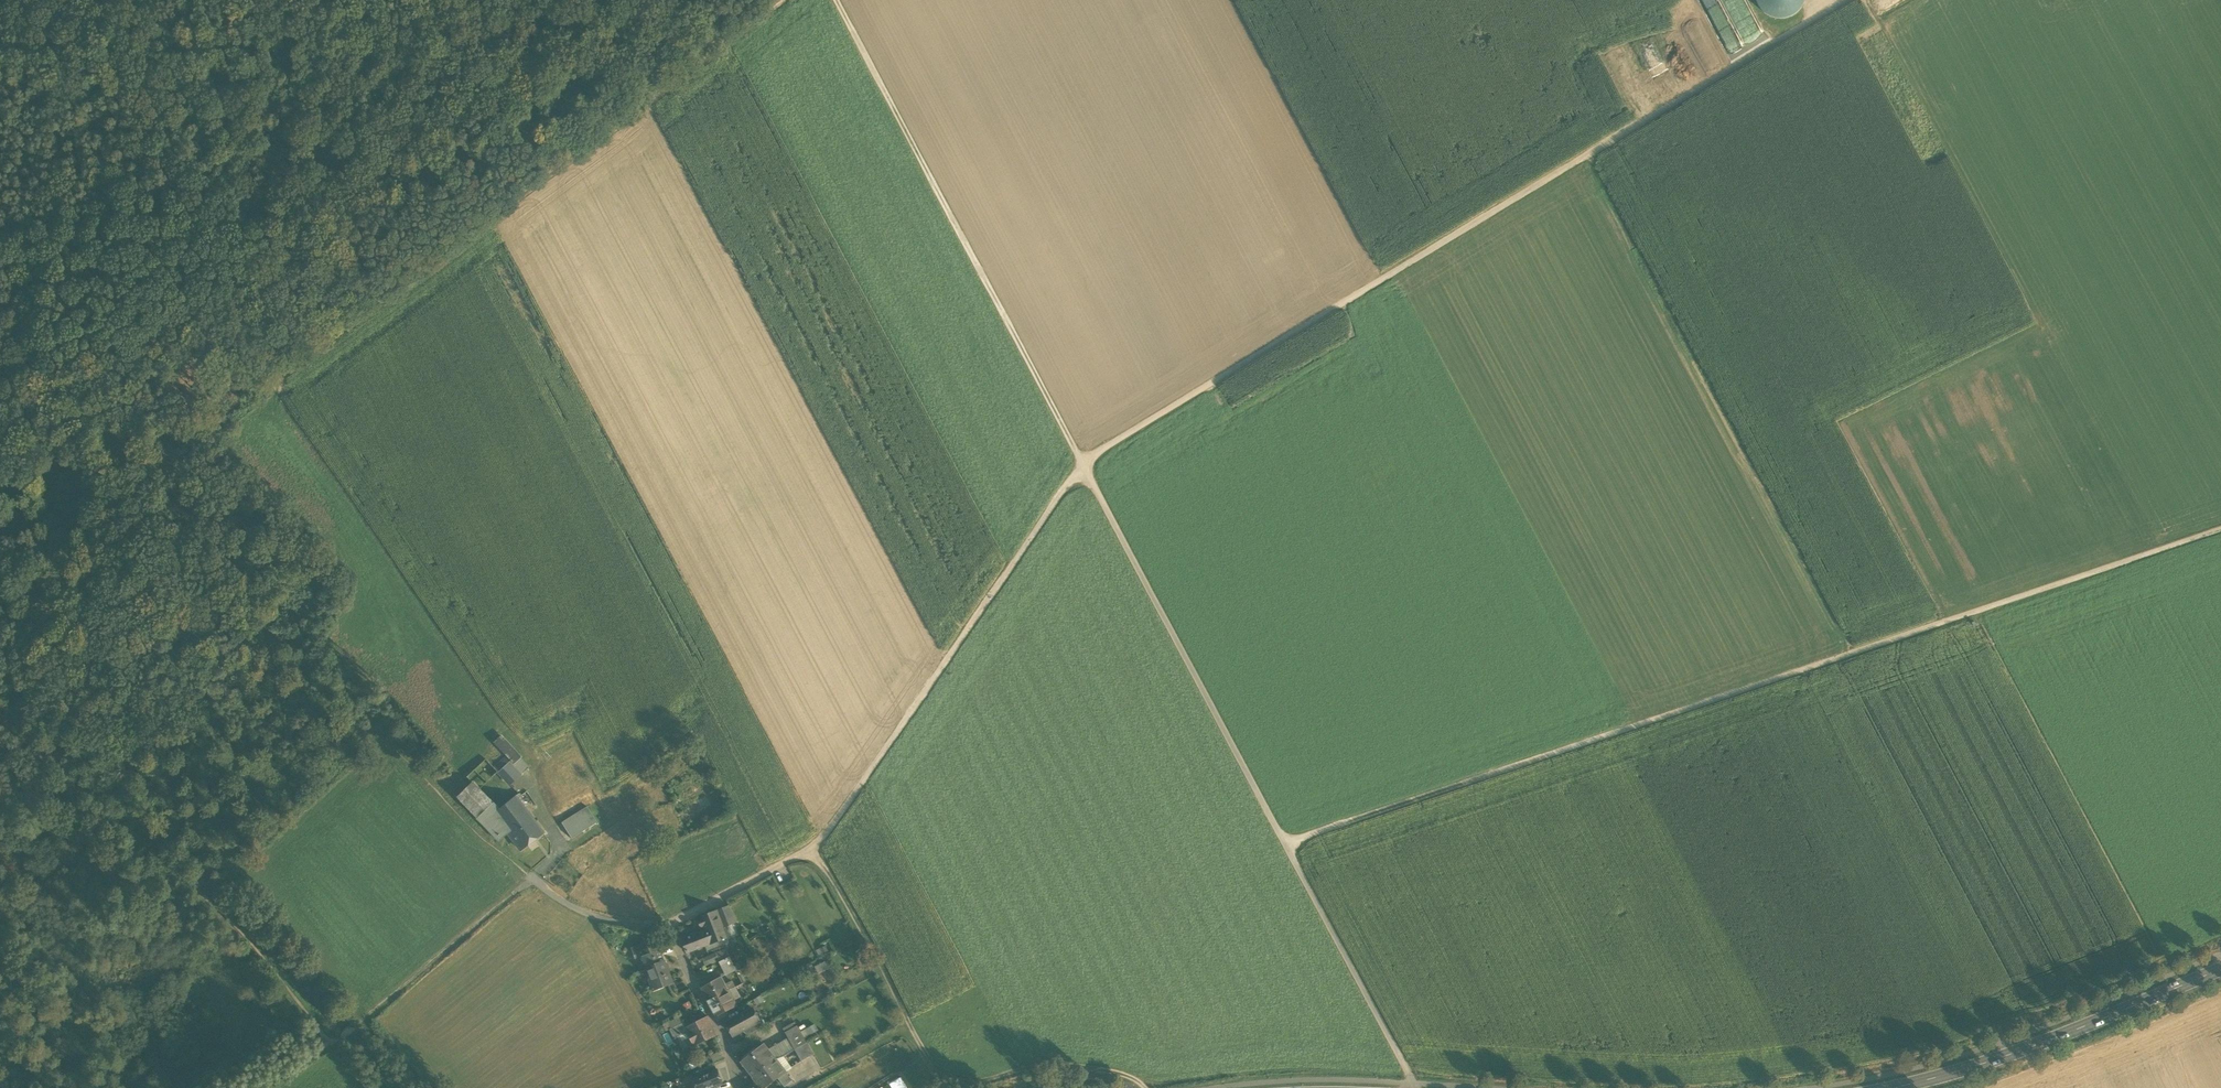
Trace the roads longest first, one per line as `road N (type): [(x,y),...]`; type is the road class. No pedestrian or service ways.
road 1 (track): [(1145,1087),(1072,1065),(969,1082),(944,1074),(924,1050),(816,848),(1081,462),(1844,0)]
road 2 (track): [(2220,529),(1285,844)]
road 3 (track): [(1285,844),(835,0)]
road 4 (track): [(0,480),(206,607),(292,644),(533,881),(360,1023)]
road 5 (track): [(602,135),(78,528)]
road 6 (track): [(0,406),(251,266),(383,179),(464,112)]
road 7 (track): [(0,716),(242,928),(333,1043)]
road 8 (secondary): [(2220,969),(2004,1056),(1890,1087)]
road 9 (track): [(1285,844),(1417,1087)]
road 10 (track): [(780,0),(602,135)]
road 11 (residential): [(739,1087),(666,925)]
road 12 (unclassified): [(666,925),(816,848)]
road 13 (unclassified): [(533,881),(574,912),(666,925)]
road 14 (track): [(464,112),(602,135)]
road 15 (track): [(419,0),(464,112)]

